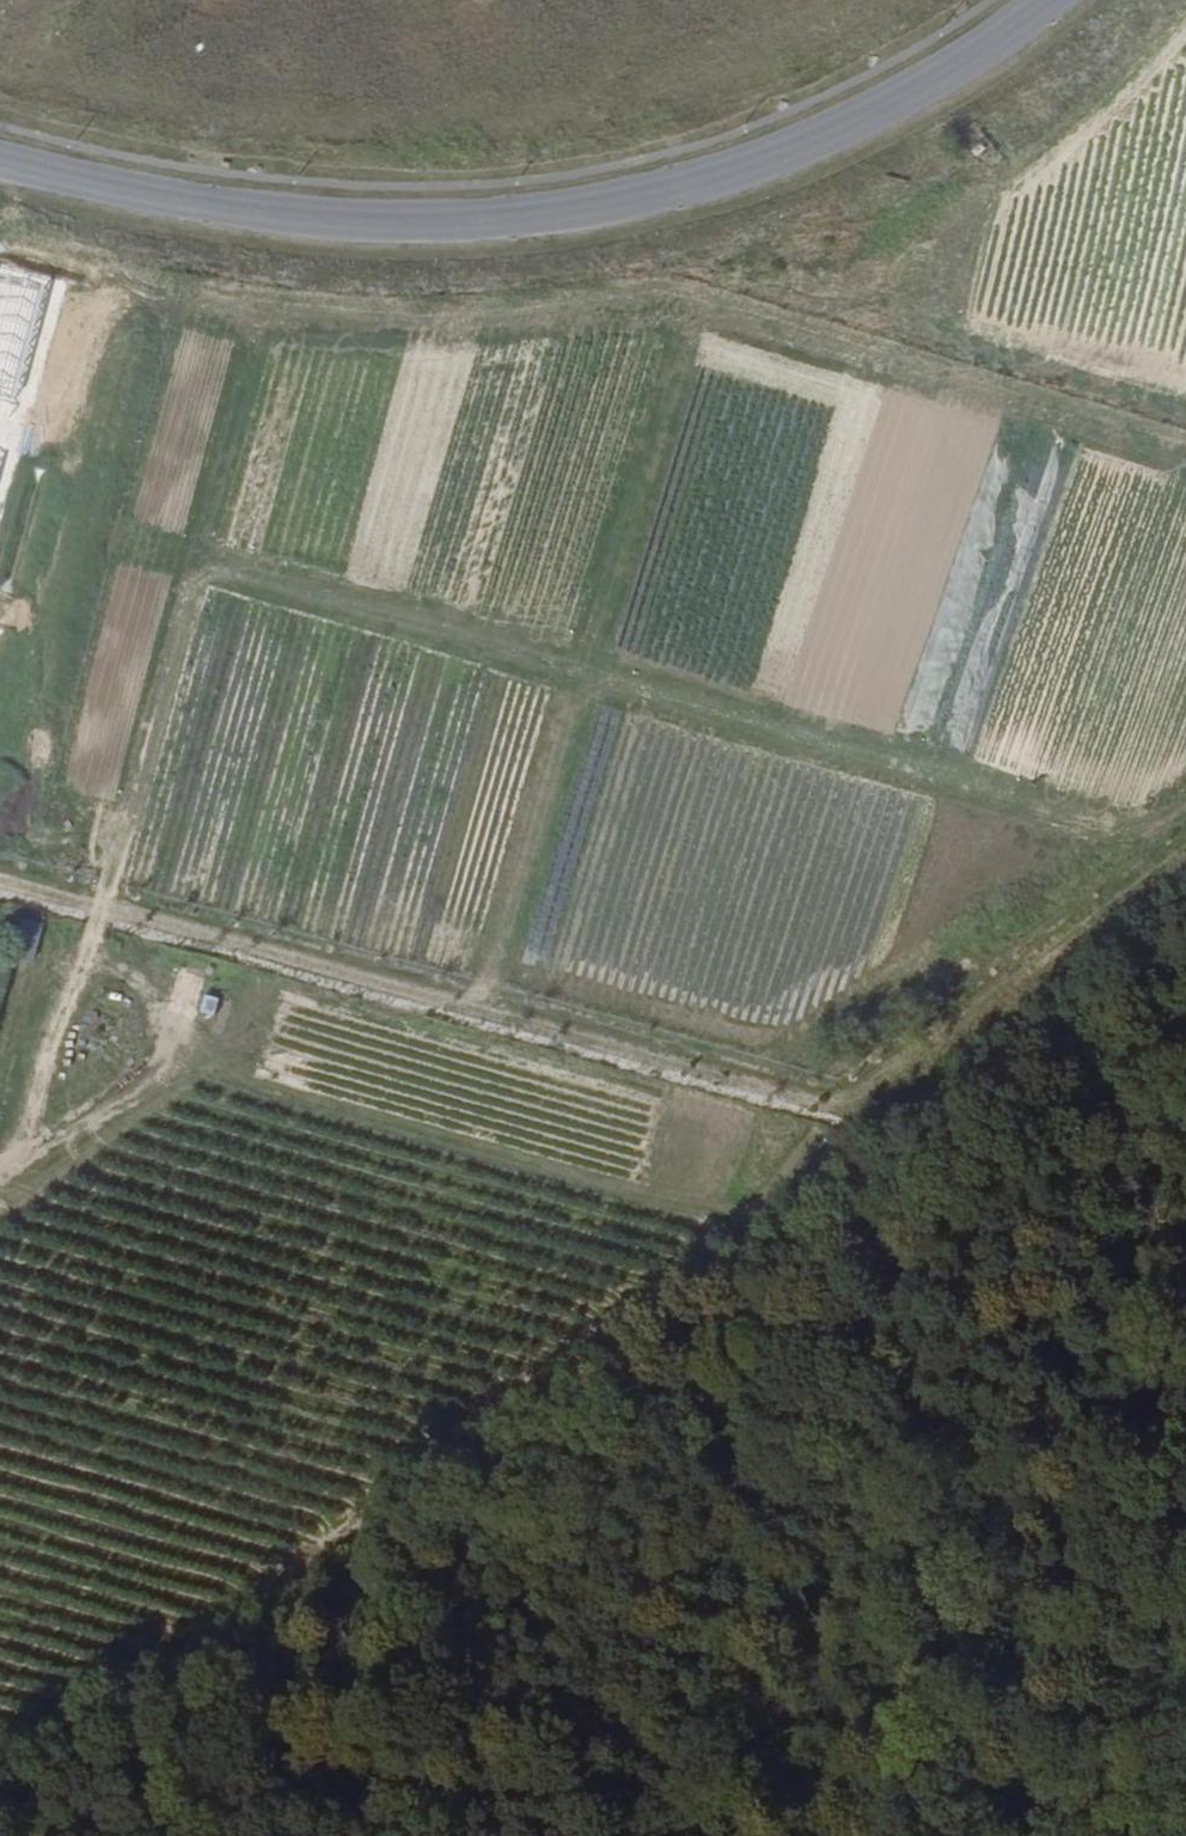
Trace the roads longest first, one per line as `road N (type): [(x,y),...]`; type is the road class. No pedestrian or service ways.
road 1 (unclassified): [(0,159),(261,216),(515,223),(704,181),(817,135),(938,77),(1051,0)]

